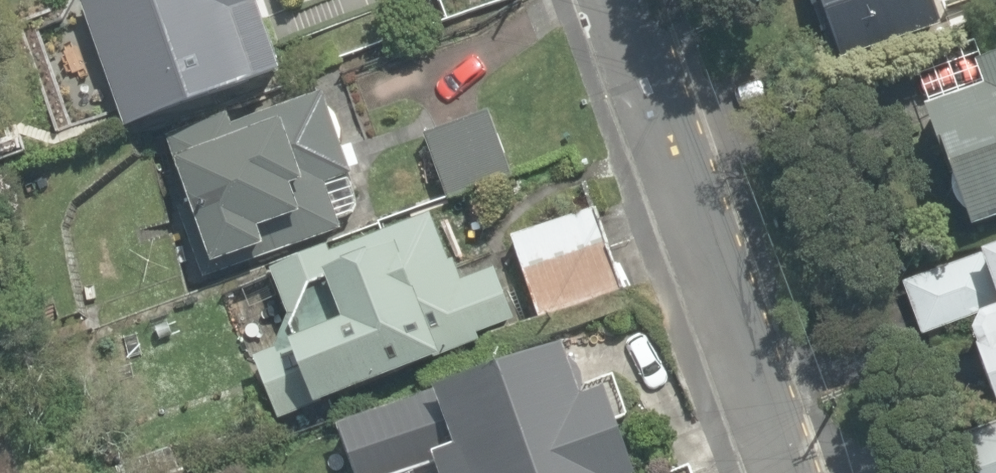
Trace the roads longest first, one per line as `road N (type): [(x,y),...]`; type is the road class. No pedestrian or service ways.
road 1 (residential): [(610,0),(782,472)]

